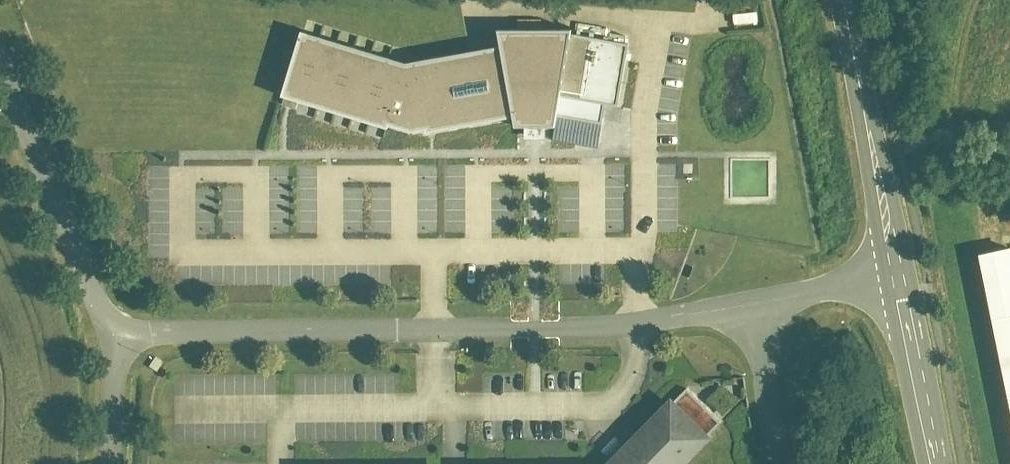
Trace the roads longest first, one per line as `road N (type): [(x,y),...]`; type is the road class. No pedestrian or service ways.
road 1 (residential): [(897,279),(638,333),(118,339)]
road 2 (residential): [(118,339),(0,63)]
road 3 (secondary): [(897,279),(842,0)]
road 4 (secondary): [(934,463),(897,279)]
road 5 (residential): [(118,339),(110,463)]

